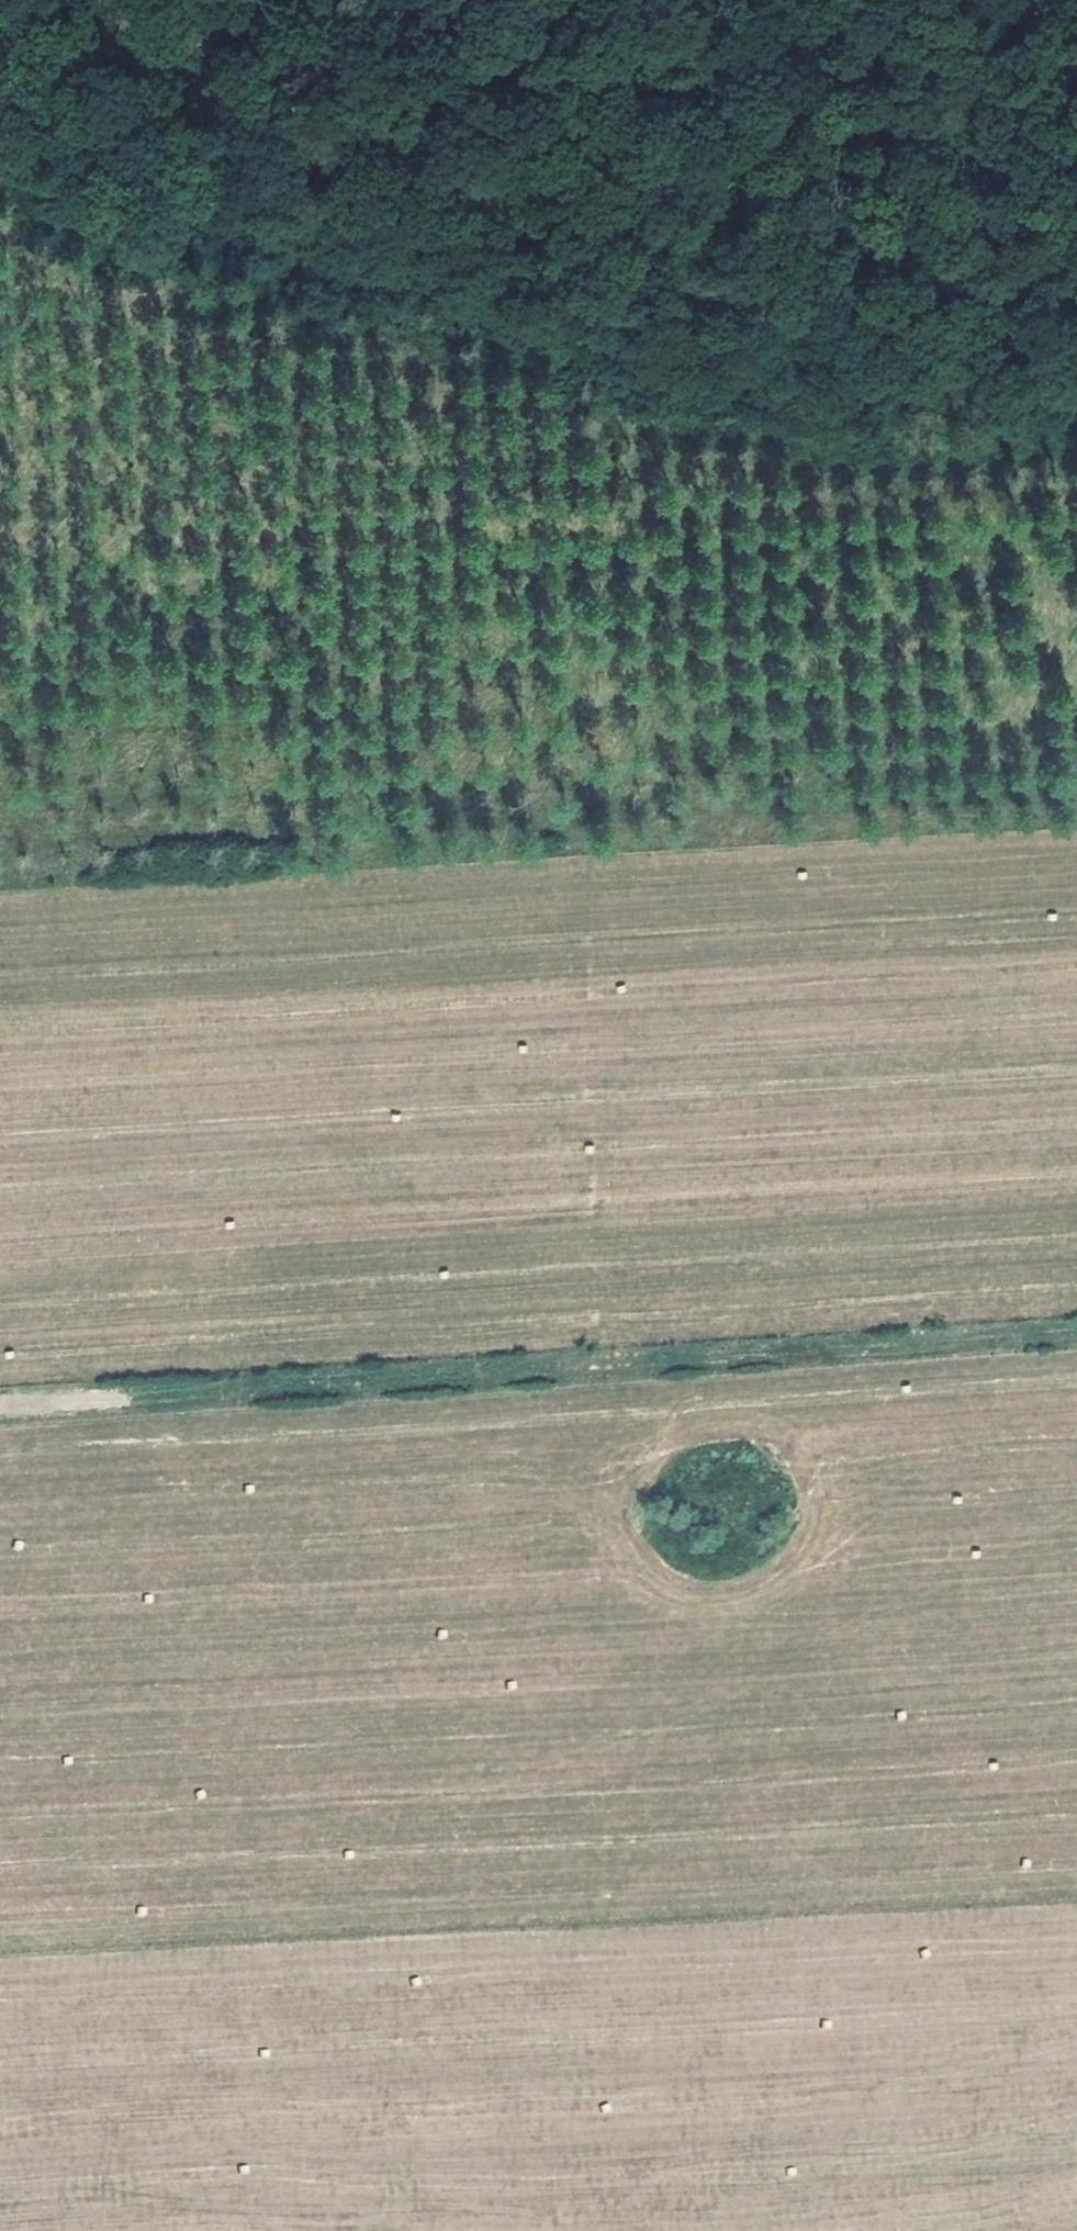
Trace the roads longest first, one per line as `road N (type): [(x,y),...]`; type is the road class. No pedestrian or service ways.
road 1 (track): [(0,1410),(1076,1341)]

